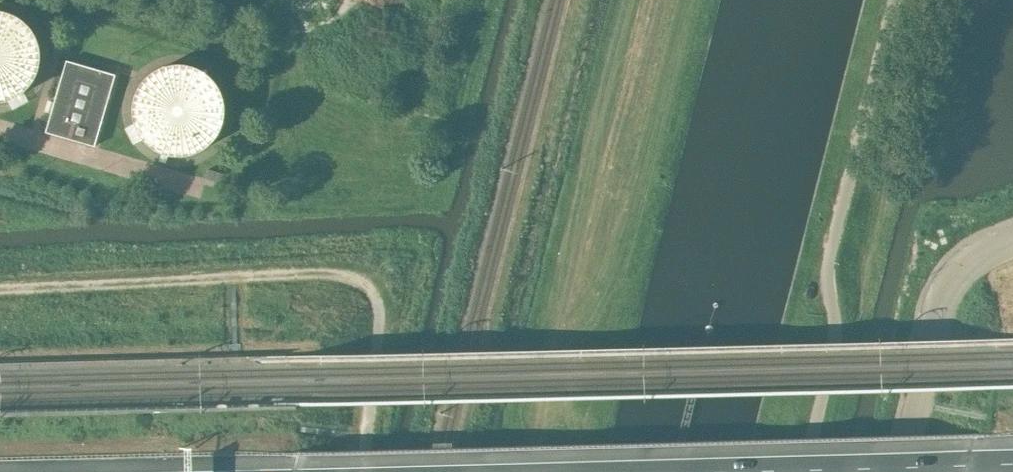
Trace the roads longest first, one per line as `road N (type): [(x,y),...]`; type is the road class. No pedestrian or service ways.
road 1 (unclassified): [(803,471),(837,336),(828,264),(895,0)]
road 2 (track): [(0,288),(310,274)]
road 3 (motorway): [(1012,465),(729,471)]
road 4 (unclassified): [(899,471),(939,309),(967,264),(1012,243)]

